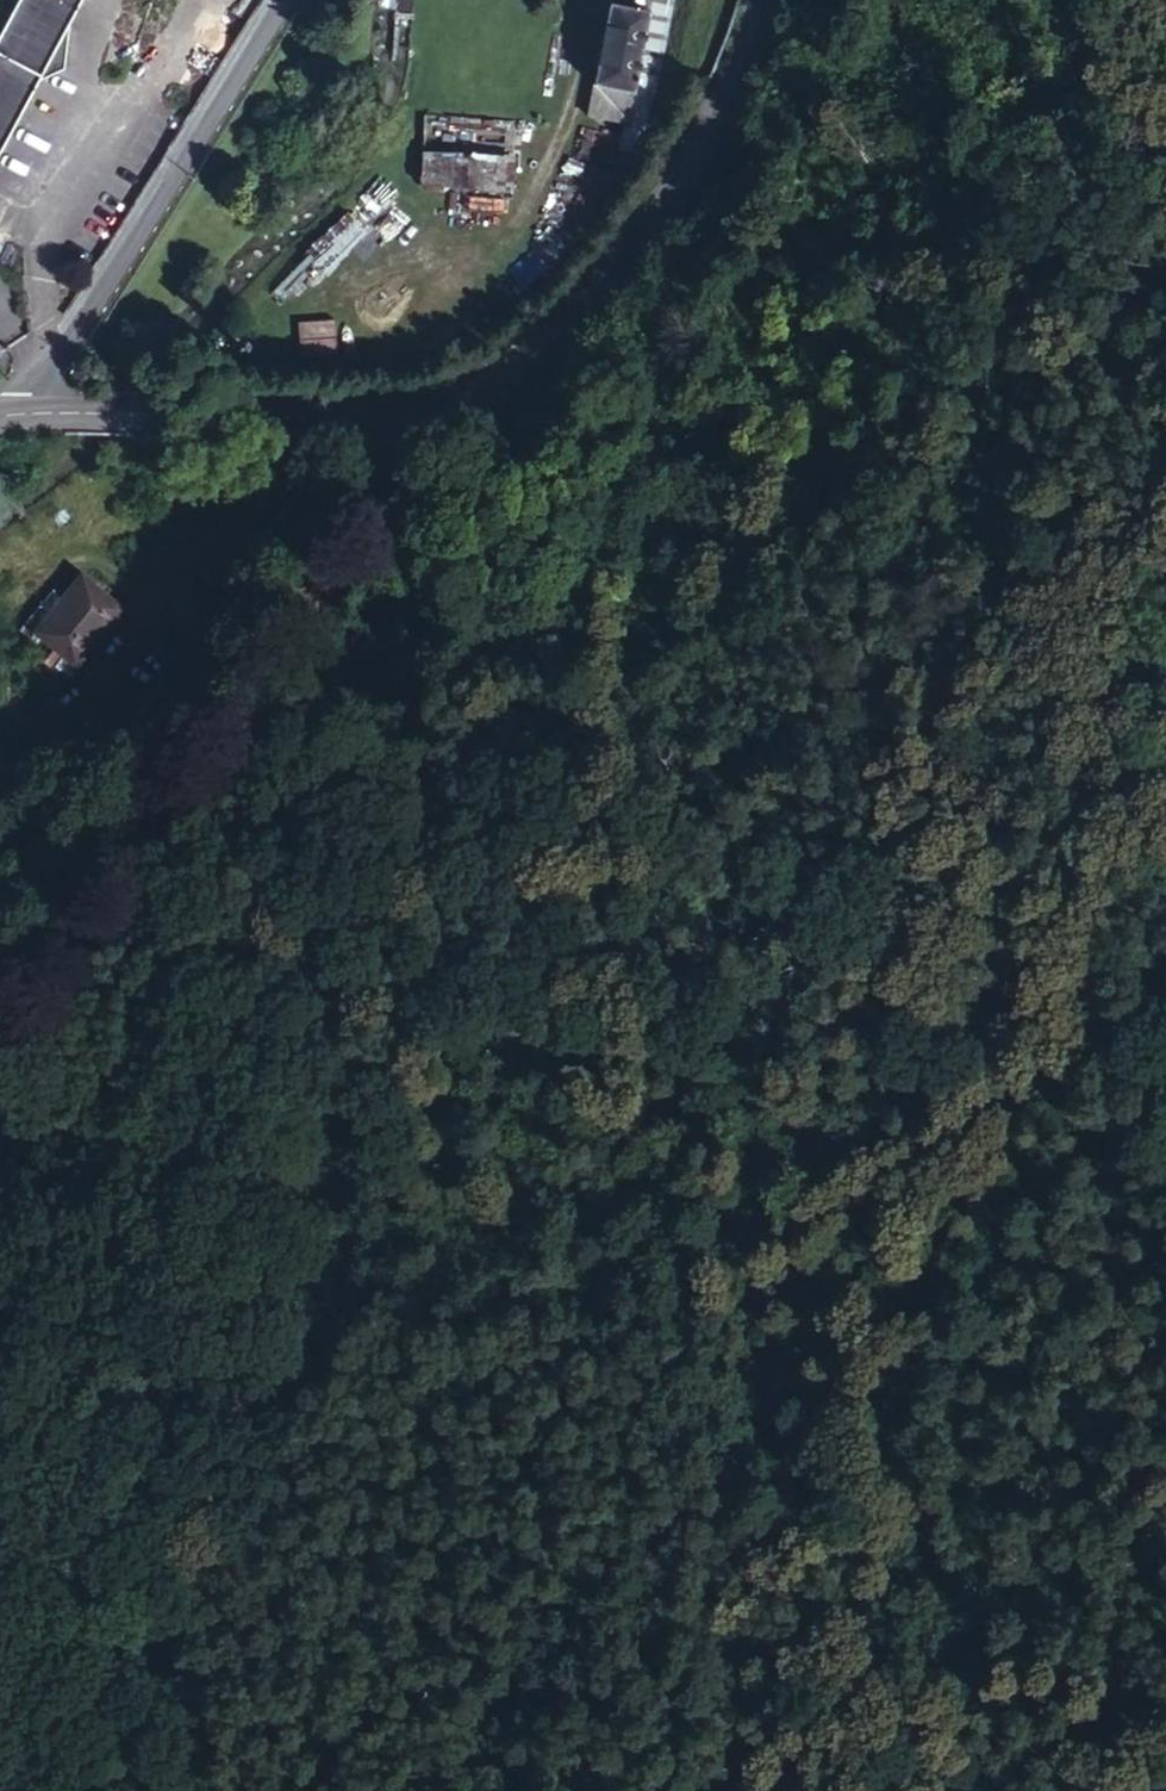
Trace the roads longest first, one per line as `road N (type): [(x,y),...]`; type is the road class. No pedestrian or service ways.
road 1 (tertiary): [(24,413),(430,408),(580,320),(633,260),(697,155),(753,0)]
road 2 (residential): [(24,413),(66,332),(281,0)]

